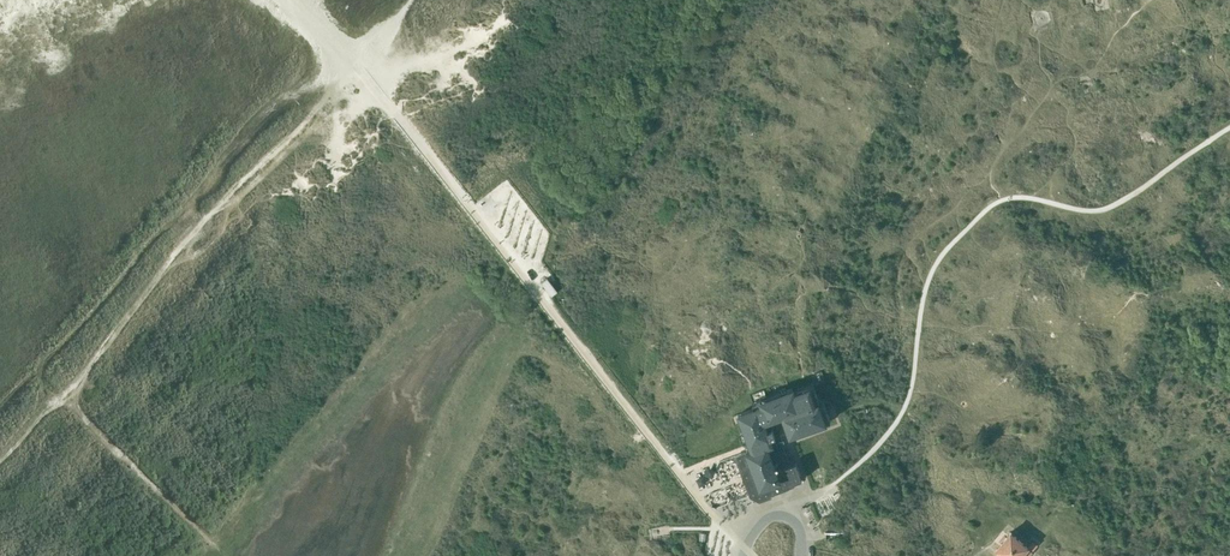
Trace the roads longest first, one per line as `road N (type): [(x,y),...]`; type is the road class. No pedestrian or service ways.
road 1 (track): [(746,551),(361,71),(288,0)]
road 2 (track): [(0,458),(355,78),(413,0)]
road 3 (track): [(0,407),(124,279),(246,131),(345,55)]

